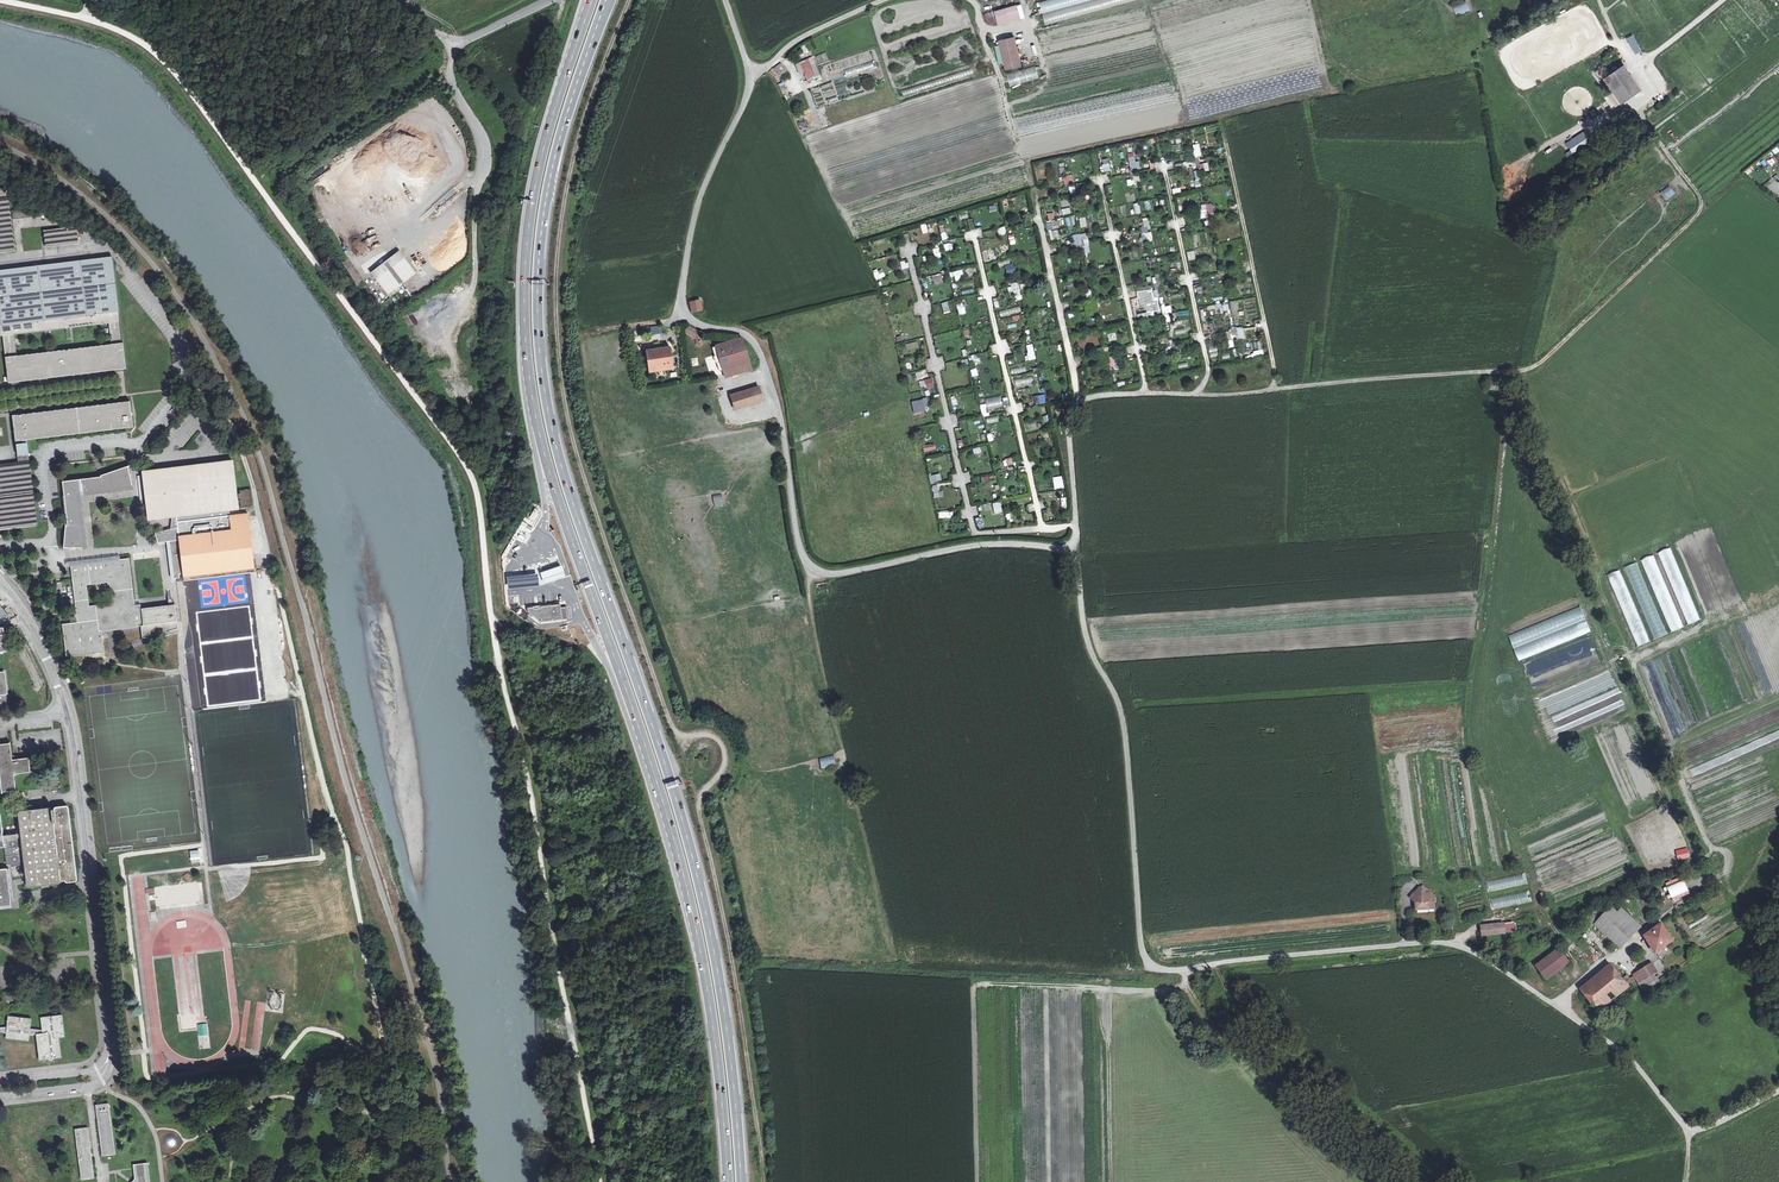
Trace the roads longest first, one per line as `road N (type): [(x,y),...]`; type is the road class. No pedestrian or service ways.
road 1 (trunk): [(741,1181),(730,1047),(702,893),(573,503),(542,370),(538,299),(548,189),(606,0)]
road 2 (trunk): [(592,0),(535,186),(527,358),(549,473),(688,895),(715,1047),(728,1181)]
road 3 (unclassified): [(1068,552),(1078,570),(1086,636),(1126,724),(1148,963),(1184,970),(1460,946),(1623,1052),(1688,1130),(1778,1091)]
road 4 (unclassified): [(1723,0),(1637,71),(1651,93),(1637,107),(1703,205),(1552,354),(1512,372),(1077,403),(1068,416),(1076,532),(1068,552)]
road 5 (unclassified): [(726,0),(750,72),(749,96),(703,187),(683,301),(689,318),(739,332),(760,348),(810,566),(826,573),(977,545),(1068,552)]
road 6 (track): [(678,734),(570,432),(556,327),(571,165),(626,0)]
road 7 (unclassified): [(109,1038),(65,709),(39,640),(0,582)]
road 8 (track): [(763,1181),(731,946),(698,808)]
road 9 (track): [(1043,528),(980,533),(971,526),(908,245)]
road 10 (track): [(1076,525),(1051,530),(1041,522),(973,233)]
road 11 (track): [(507,298),(512,192),(562,0)]
road 12 (track): [(1157,136),(1207,364),(1204,383),(1189,396)]
road 13 (track): [(1224,127),(1273,357),(1272,391)]
road 14 (track): [(1099,155),(1144,380),(1137,395)]
road 15 (track): [(1037,191),(1077,403)]
road 16 (track): [(815,568),(809,602),(843,757)]
road 17 (unclassified): [(384,0),(466,37),(550,0)]
road 18 (track): [(1184,970),(1193,1001),(1273,1091)]
road 19 (unclassified): [(0,1096),(93,1085),(112,1069),(109,1038)]
road 20 (unclassified): [(1778,1029),(1760,966),(1778,904)]
road 21 (unclassified): [(109,1038),(96,1067),(0,1082)]
road 22 (track): [(698,808),(726,751),(708,734),(678,734)]

